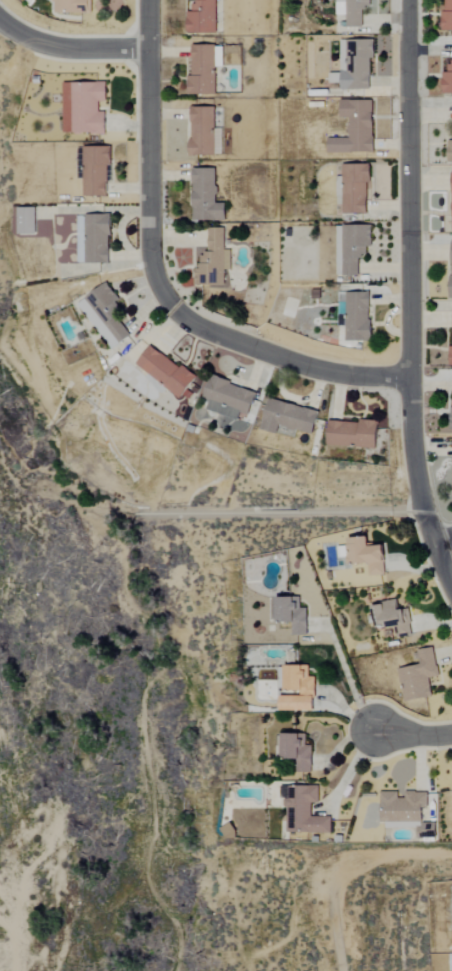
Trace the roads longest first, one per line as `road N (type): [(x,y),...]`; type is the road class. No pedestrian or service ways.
road 1 (residential): [(451,579),(416,470),(408,0)]
road 2 (residential): [(412,380),(334,375),(193,324),(164,300),(151,250),(148,0)]
road 3 (residential): [(0,20),(62,48),(149,49)]

